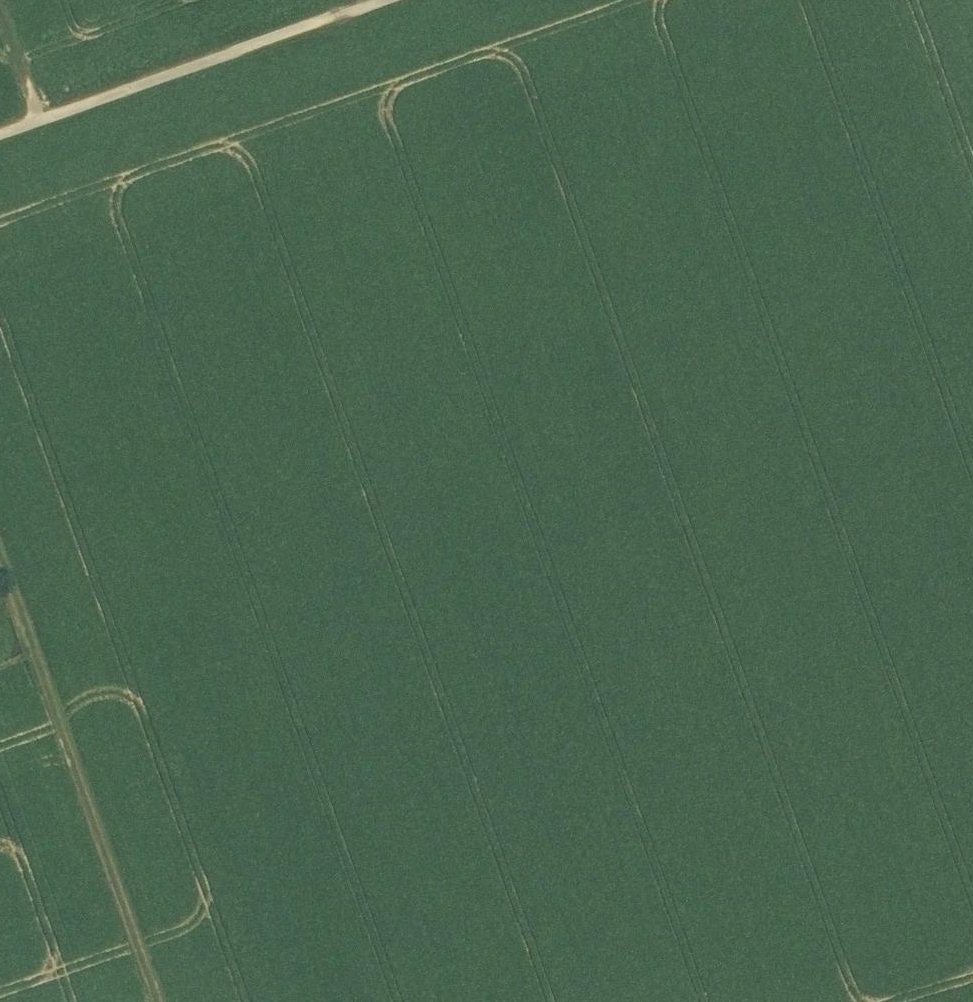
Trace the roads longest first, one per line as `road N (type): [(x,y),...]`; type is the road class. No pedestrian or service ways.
road 1 (track): [(0,569),(156,1001)]
road 2 (track): [(393,0),(0,137)]
road 3 (track): [(0,3),(43,122)]

